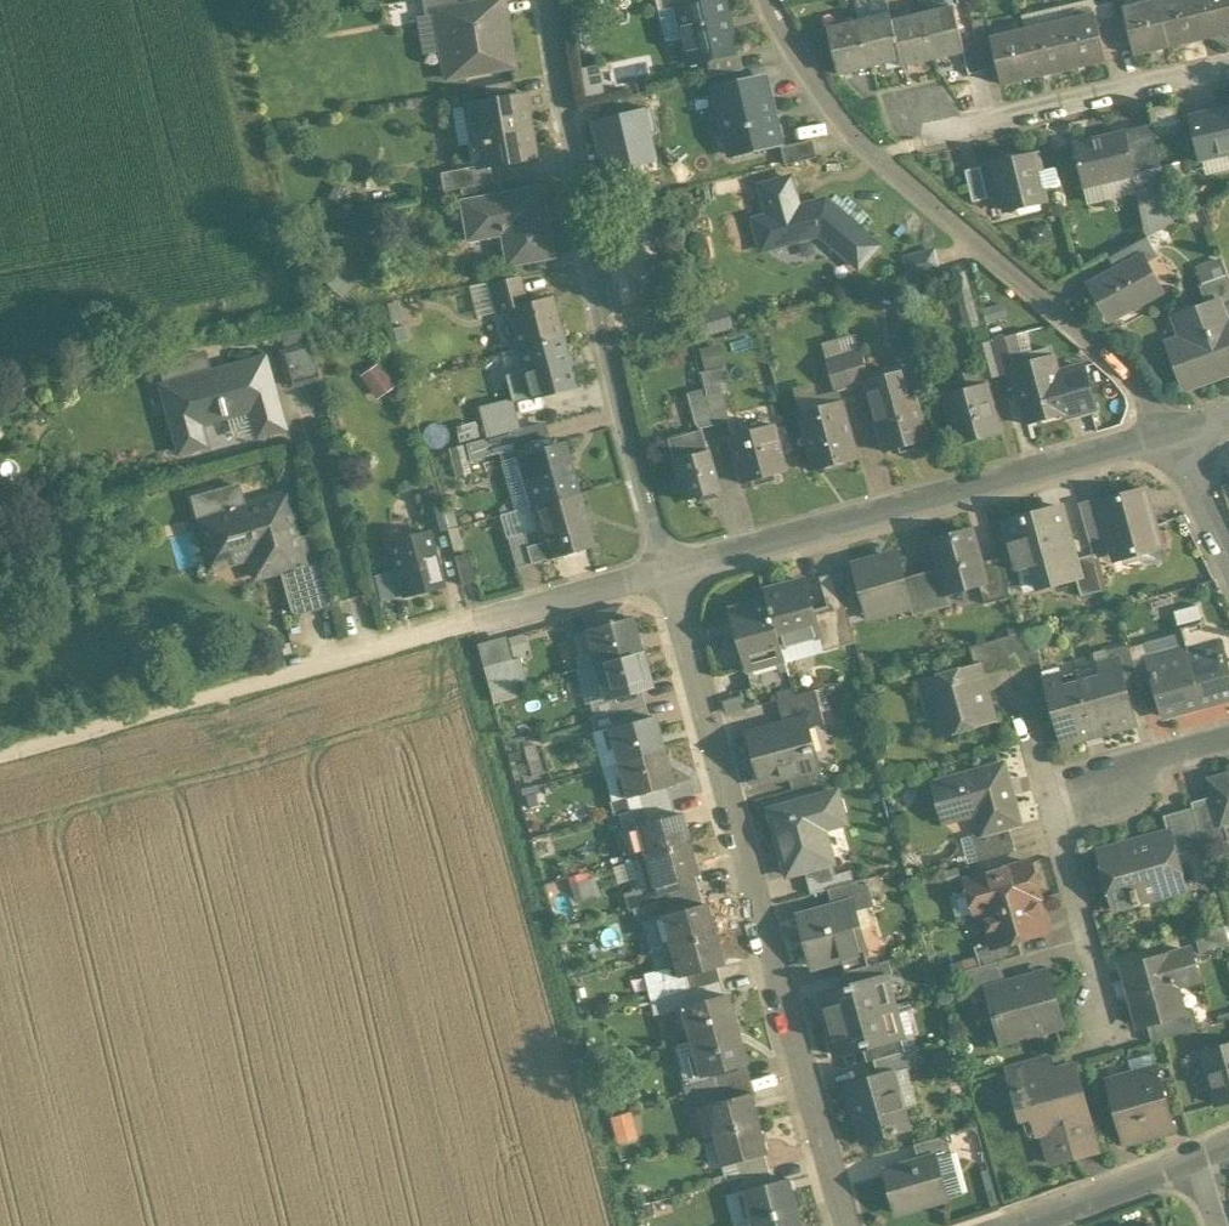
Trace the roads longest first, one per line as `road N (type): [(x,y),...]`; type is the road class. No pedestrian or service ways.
road 1 (residential): [(671,577),(860,1225)]
road 2 (residential): [(767,0),(821,94),(868,146),(1118,362),(1177,438)]
road 3 (residential): [(543,0),(605,365),(671,577)]
road 4 (residential): [(1177,438),(671,577)]
road 5 (track): [(472,613),(0,744)]
road 6 (residential): [(1228,744),(1054,793),(1120,1056)]
road 7 (residential): [(1228,68),(936,139)]
road 8 (residential): [(671,577),(472,613)]
road 9 (residential): [(1196,1158),(1026,1225)]

